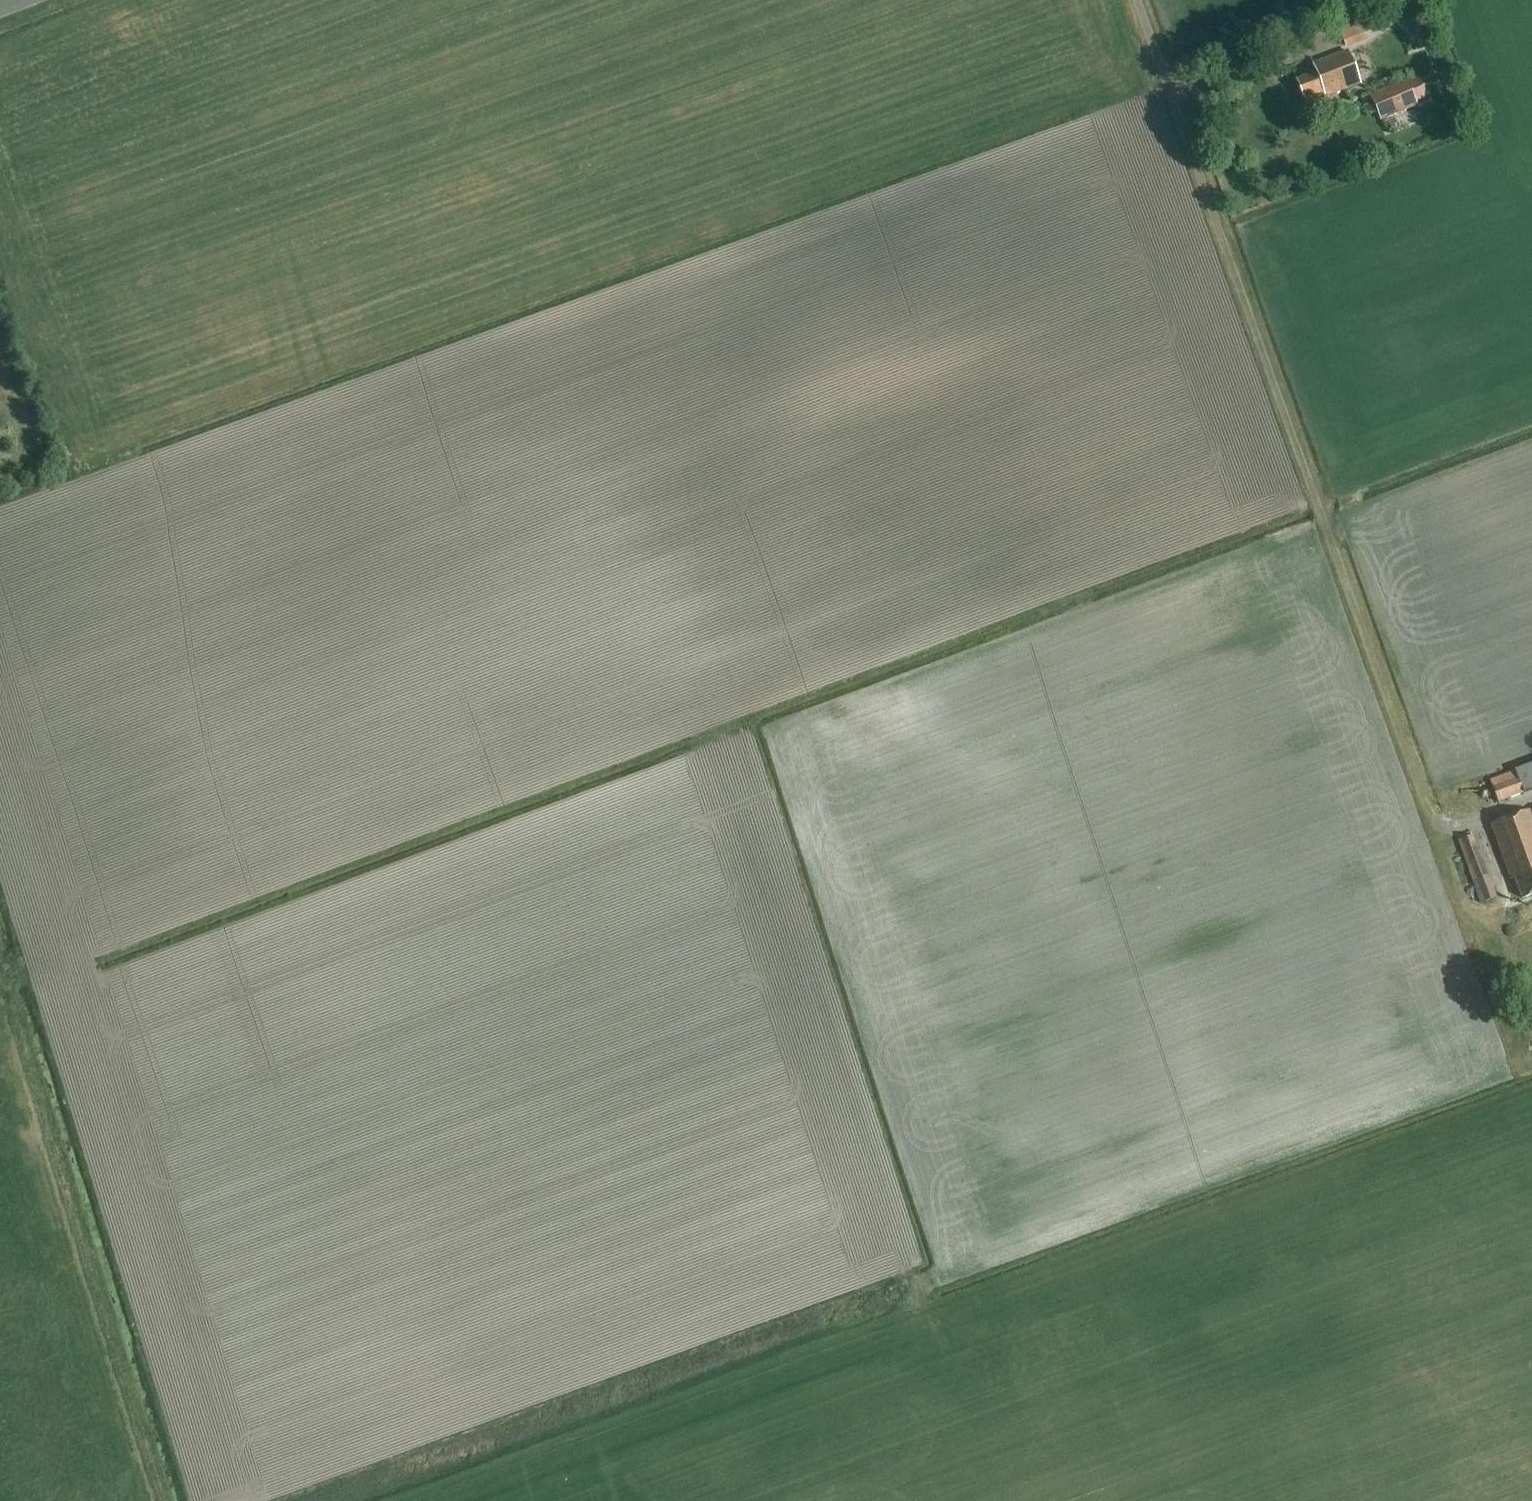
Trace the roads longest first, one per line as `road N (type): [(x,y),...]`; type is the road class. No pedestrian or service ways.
road 1 (track): [(1136,0),(1437,829),(1465,836)]
road 2 (track): [(335,1500),(910,1289)]

